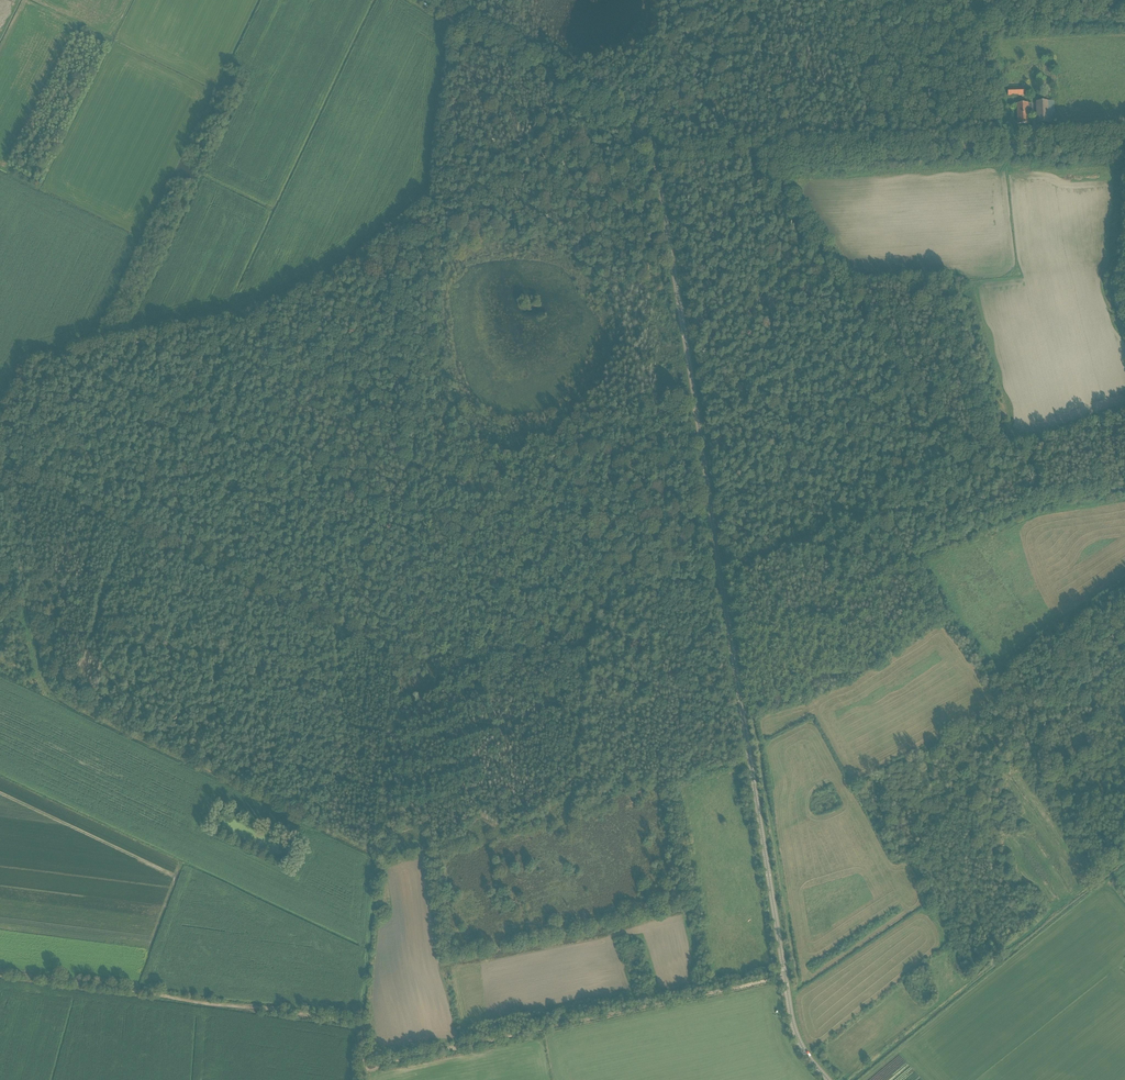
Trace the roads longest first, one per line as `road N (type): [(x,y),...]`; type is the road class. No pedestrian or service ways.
road 1 (tertiary): [(827,1079),(792,1030),(653,151)]
road 2 (unclassified): [(653,151),(1124,139)]
road 3 (track): [(368,1066),(783,978)]
road 4 (track): [(0,975),(359,1025),(368,1035),(368,1066)]
road 5 (tertiary): [(653,151),(628,123),(423,0)]

